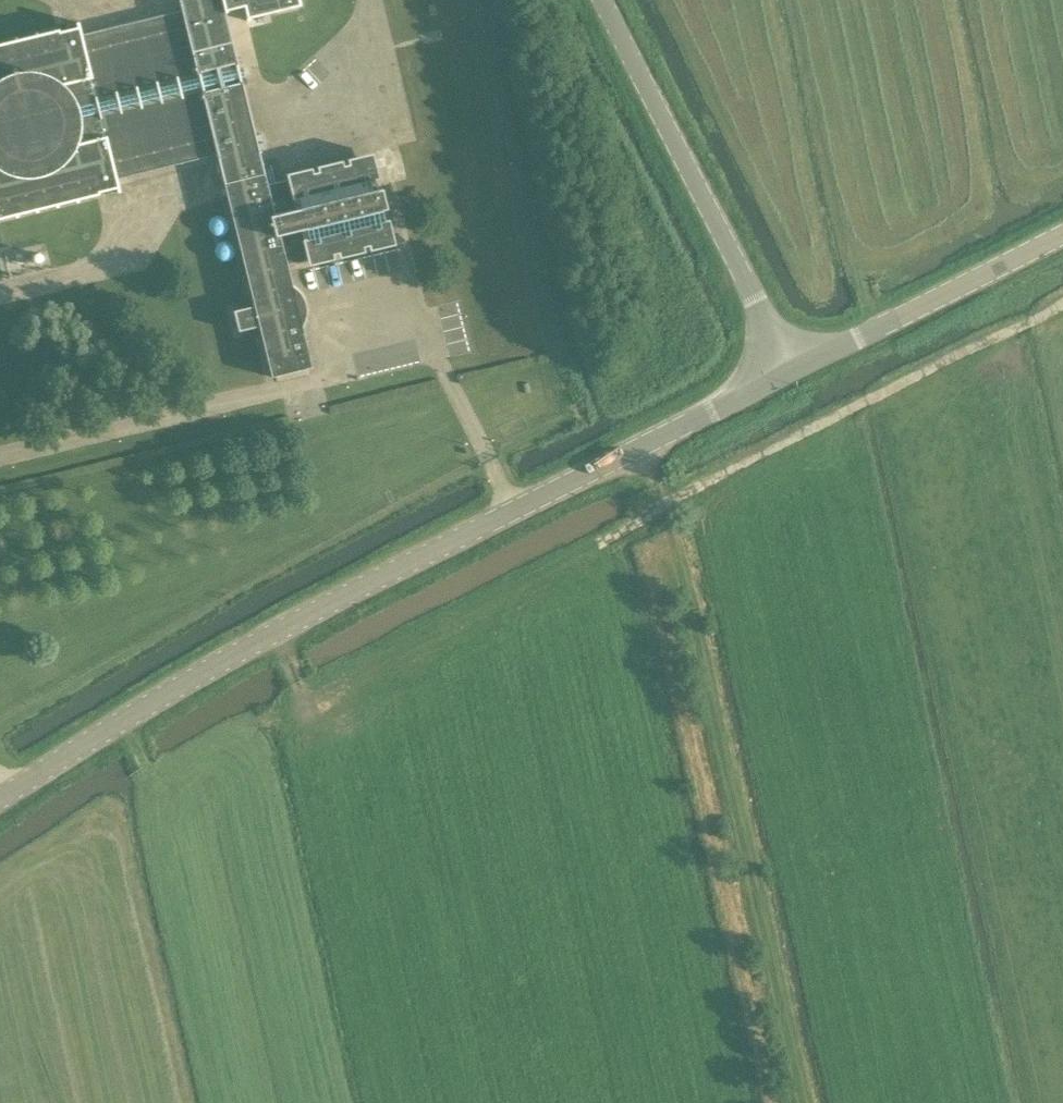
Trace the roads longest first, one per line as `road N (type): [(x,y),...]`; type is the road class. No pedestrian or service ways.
road 1 (unclassified): [(0,800),(205,672),(789,371)]
road 2 (track): [(598,542),(1062,305)]
road 3 (unclassified): [(789,371),(615,0)]
road 4 (unclassified): [(789,371),(1062,236)]

